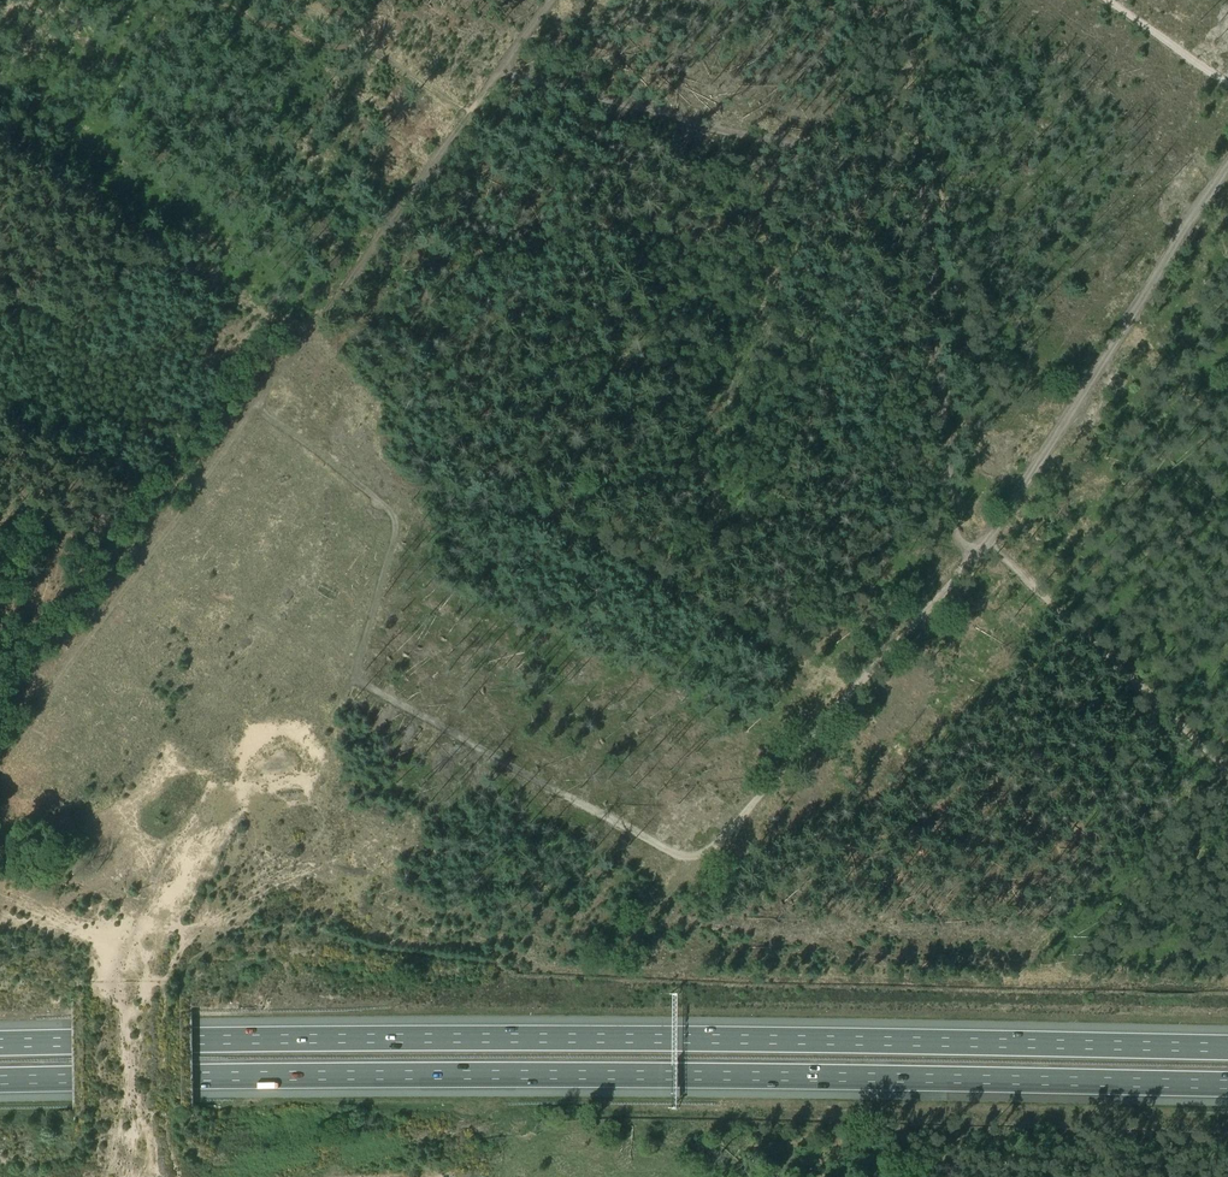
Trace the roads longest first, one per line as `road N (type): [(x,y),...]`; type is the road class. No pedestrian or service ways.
road 1 (track): [(950,581),(713,846),(691,856),(674,853),(366,684),(357,664),(394,535),(390,512),(322,454),(255,414),(0,760)]
road 2 (motorway): [(1227,1048),(461,1038),(0,1044)]
road 3 (motorway): [(0,1080),(537,1075),(1227,1084)]
road 4 (track): [(1227,158),(984,541)]
road 5 (track): [(912,168),(950,581)]
road 6 (track): [(259,414),(271,385),(467,113)]
road 7 (track): [(984,541),(1227,775)]
road 8 (track): [(898,0),(912,168)]
road 9 (track): [(1227,84),(1108,0)]

